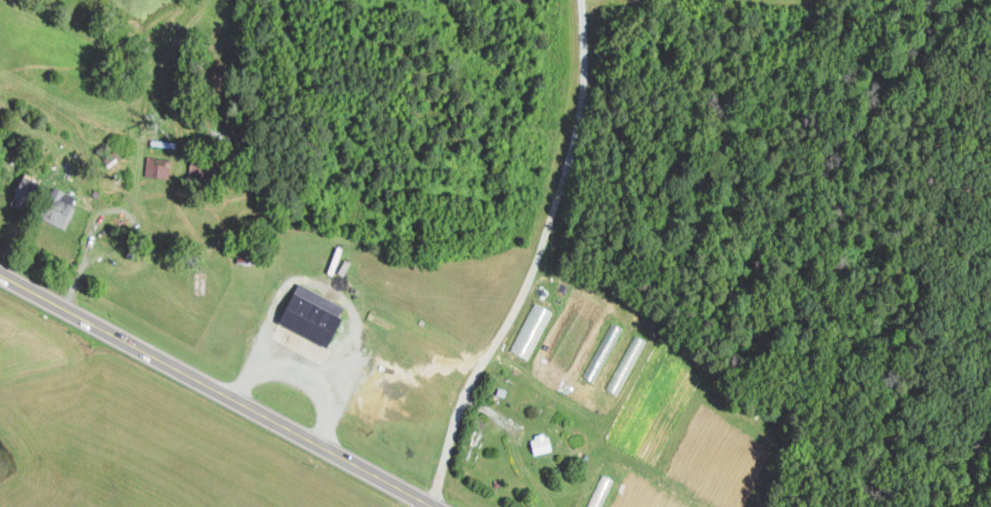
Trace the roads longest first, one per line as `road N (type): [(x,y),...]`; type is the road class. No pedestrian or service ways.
road 1 (trunk): [(437,506),(0,274)]

